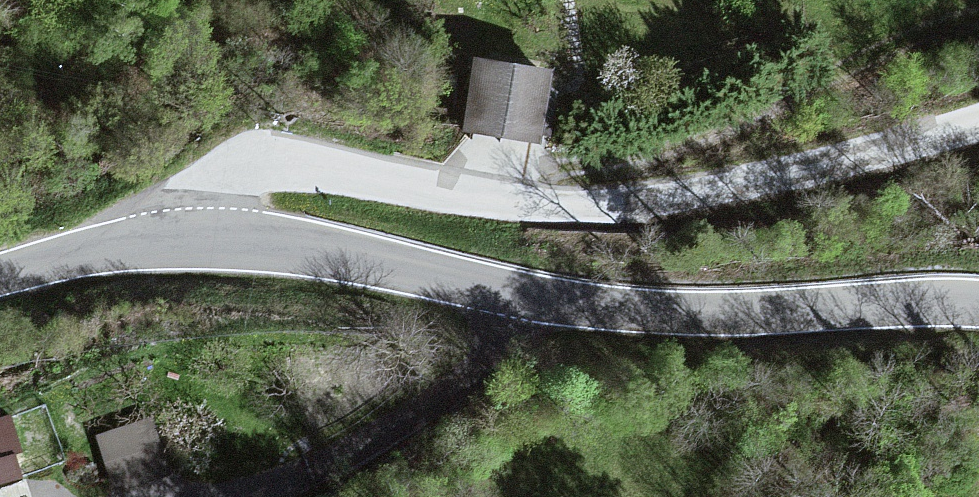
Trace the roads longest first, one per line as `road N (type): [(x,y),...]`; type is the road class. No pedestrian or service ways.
road 1 (residential): [(978,123),(734,185),(583,205),(488,201),(266,169),(215,193),(204,242)]
road 2 (unclassified): [(978,302),(632,309),(355,260),(204,242)]
road 3 (unclassified): [(204,242),(105,247),(0,274)]

